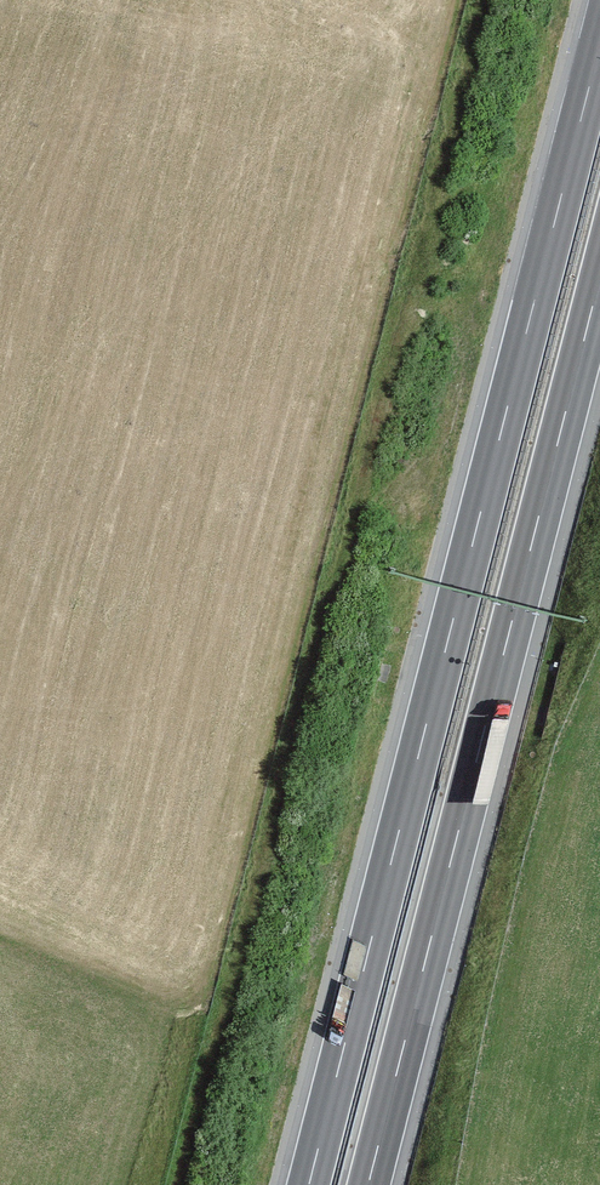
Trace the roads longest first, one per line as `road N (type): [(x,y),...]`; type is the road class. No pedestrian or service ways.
road 1 (motorway): [(599,41),(308,1184)]
road 2 (motorway): [(375,1184),(599,306)]

